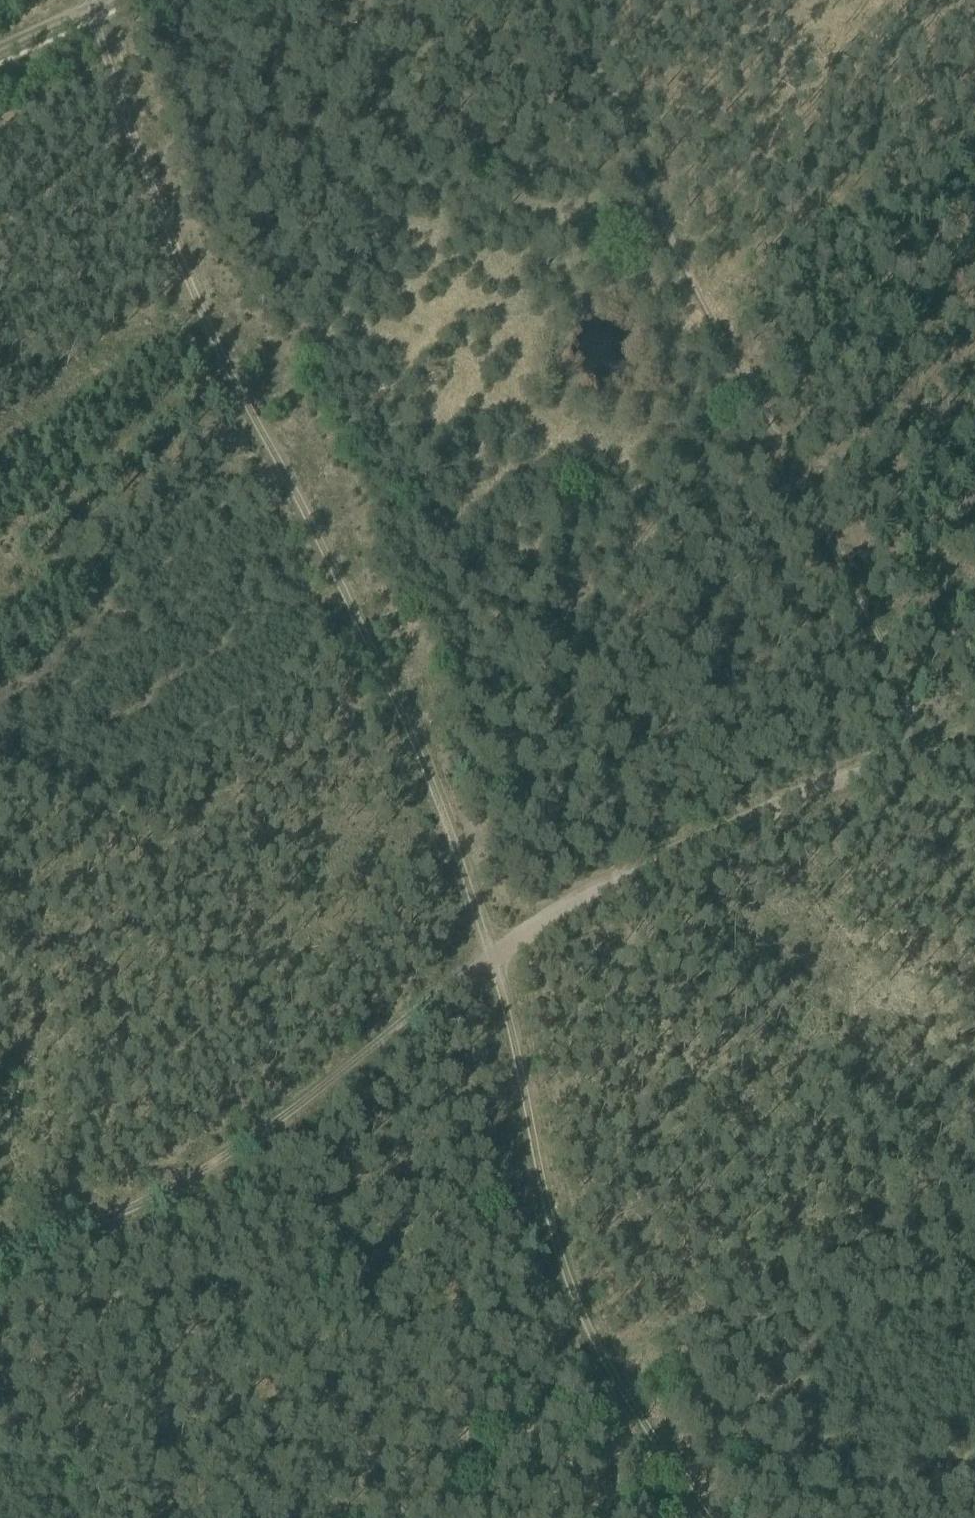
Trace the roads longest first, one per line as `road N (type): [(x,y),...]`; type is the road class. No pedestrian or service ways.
road 1 (track): [(90,6),(222,350),(431,787),(491,956),(574,1285),(613,1369),(717,1517)]
road 2 (track): [(491,956),(250,1150),(93,1226),(0,1254)]

